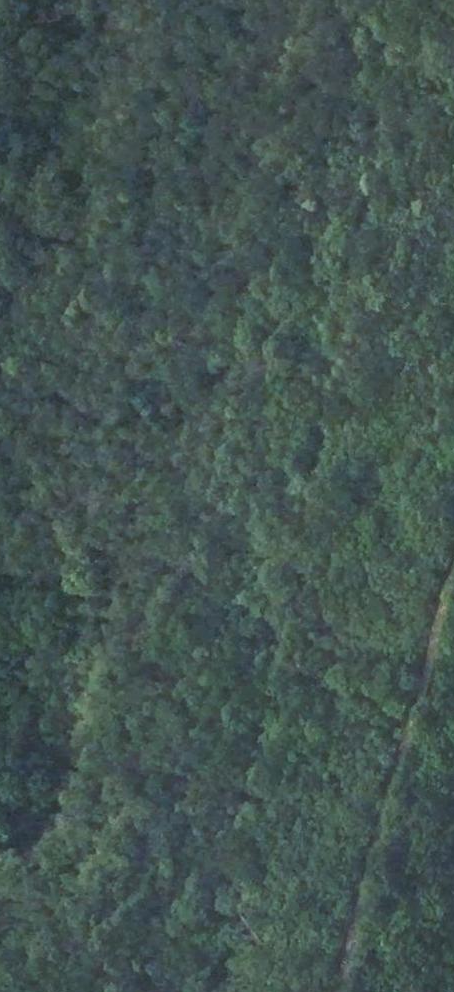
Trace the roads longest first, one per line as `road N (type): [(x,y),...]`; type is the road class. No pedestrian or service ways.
road 1 (track): [(344,991),(453,582)]

